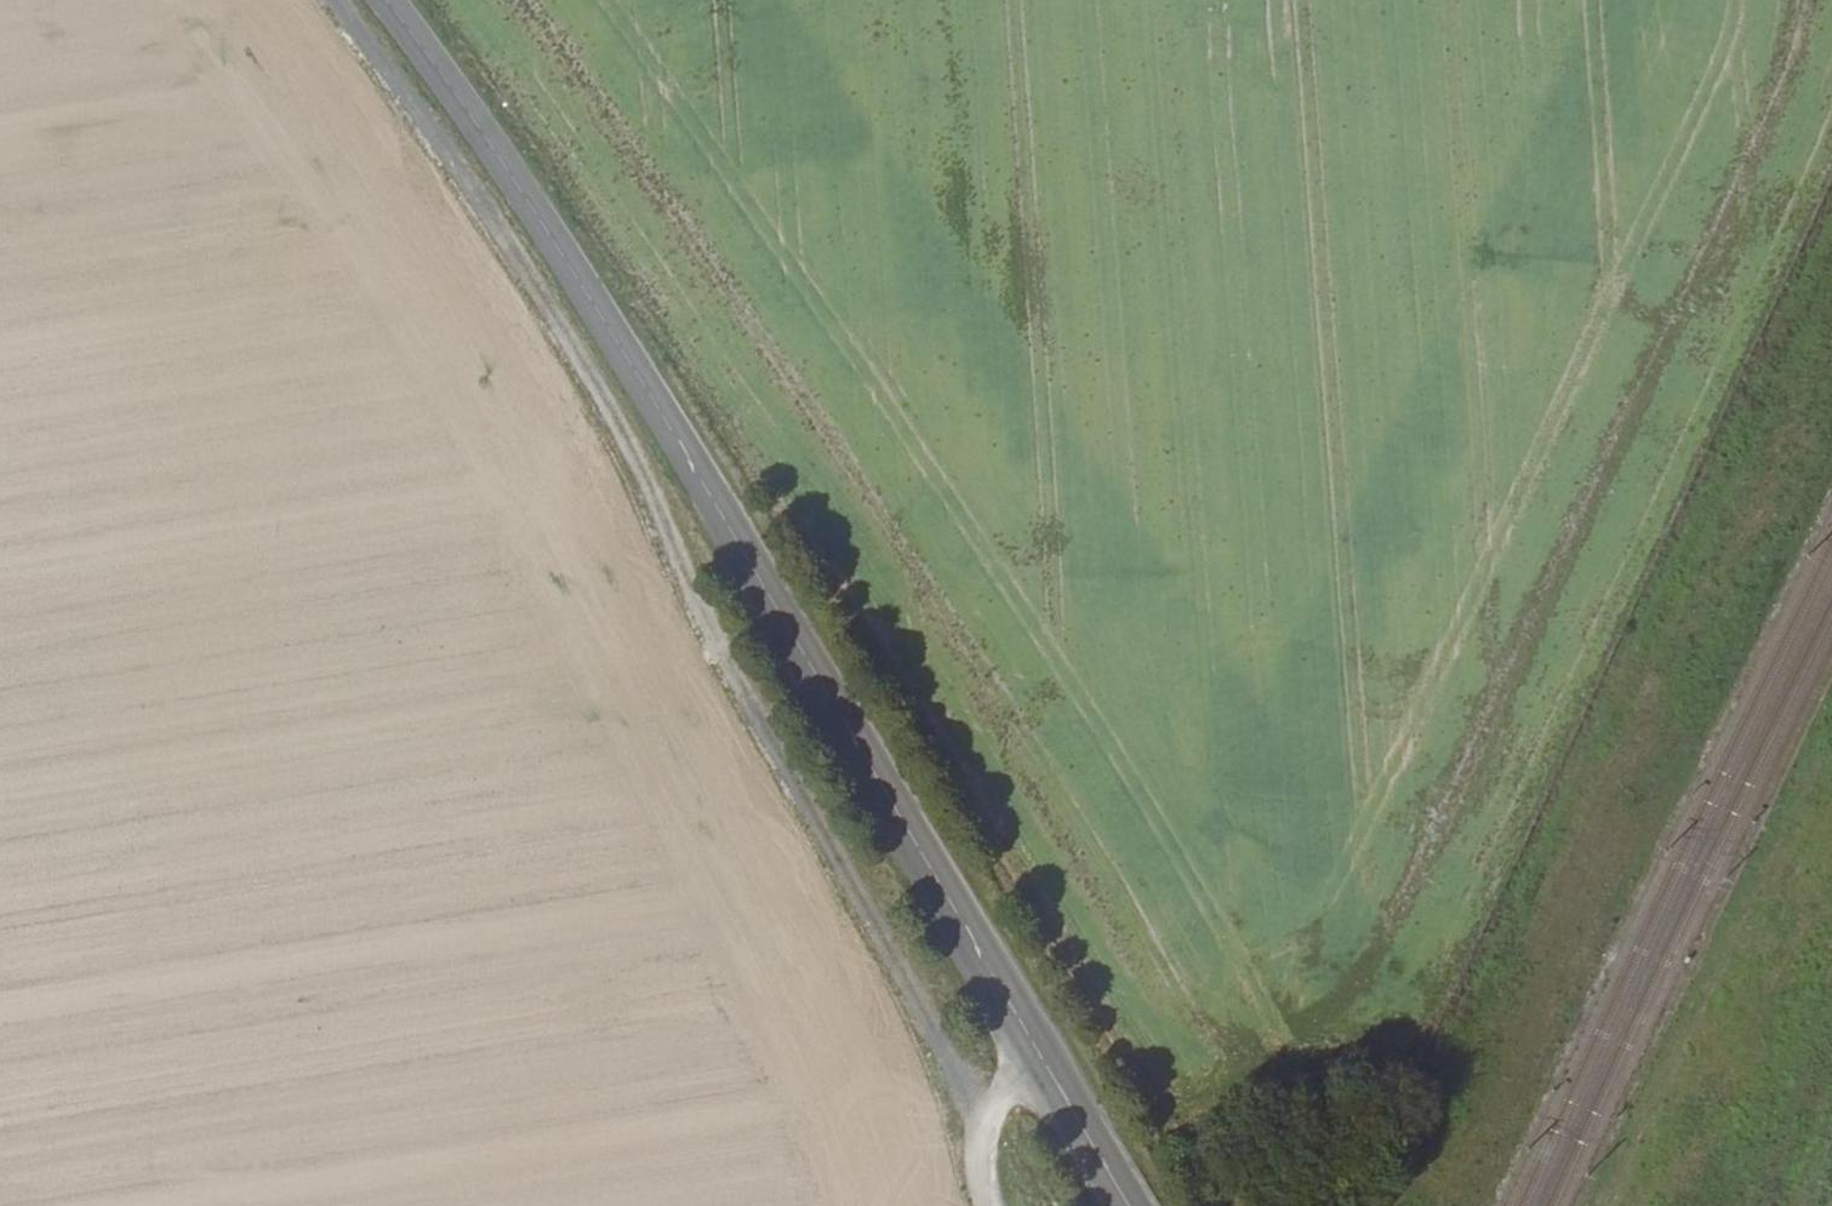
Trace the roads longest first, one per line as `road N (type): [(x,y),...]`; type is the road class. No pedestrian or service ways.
road 1 (secondary): [(381,0),(514,189),(1129,1205)]
road 2 (track): [(1042,1064),(989,1119),(982,1157),(991,1205)]

